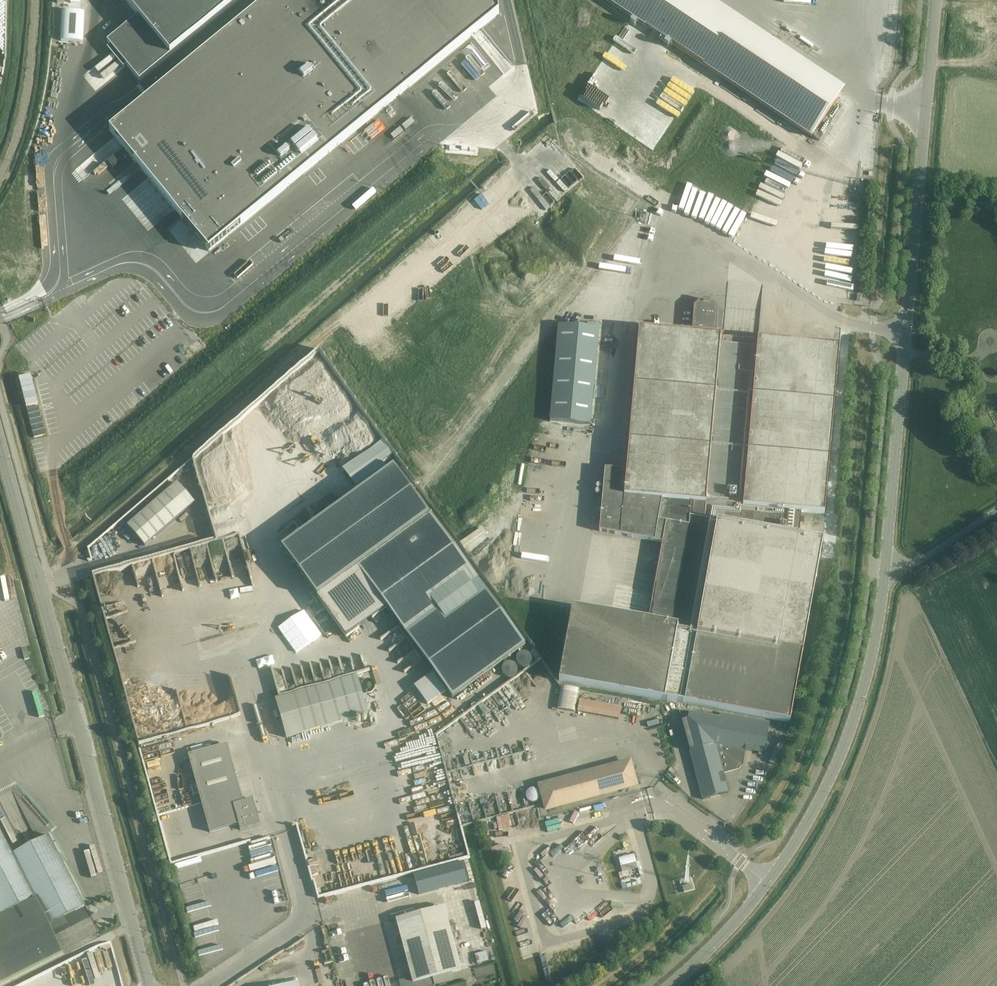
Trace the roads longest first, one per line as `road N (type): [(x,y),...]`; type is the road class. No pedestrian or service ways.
road 1 (unclassified): [(149,985),(0,435)]
road 2 (unclassified): [(887,567),(936,0)]
road 3 (unclassified): [(670,985),(768,882),(836,769),(870,672),(887,567)]
road 4 (unclassified): [(209,985),(299,924),(301,896),(286,834)]
road 5 (unclassified): [(887,567),(920,562),(996,513)]

